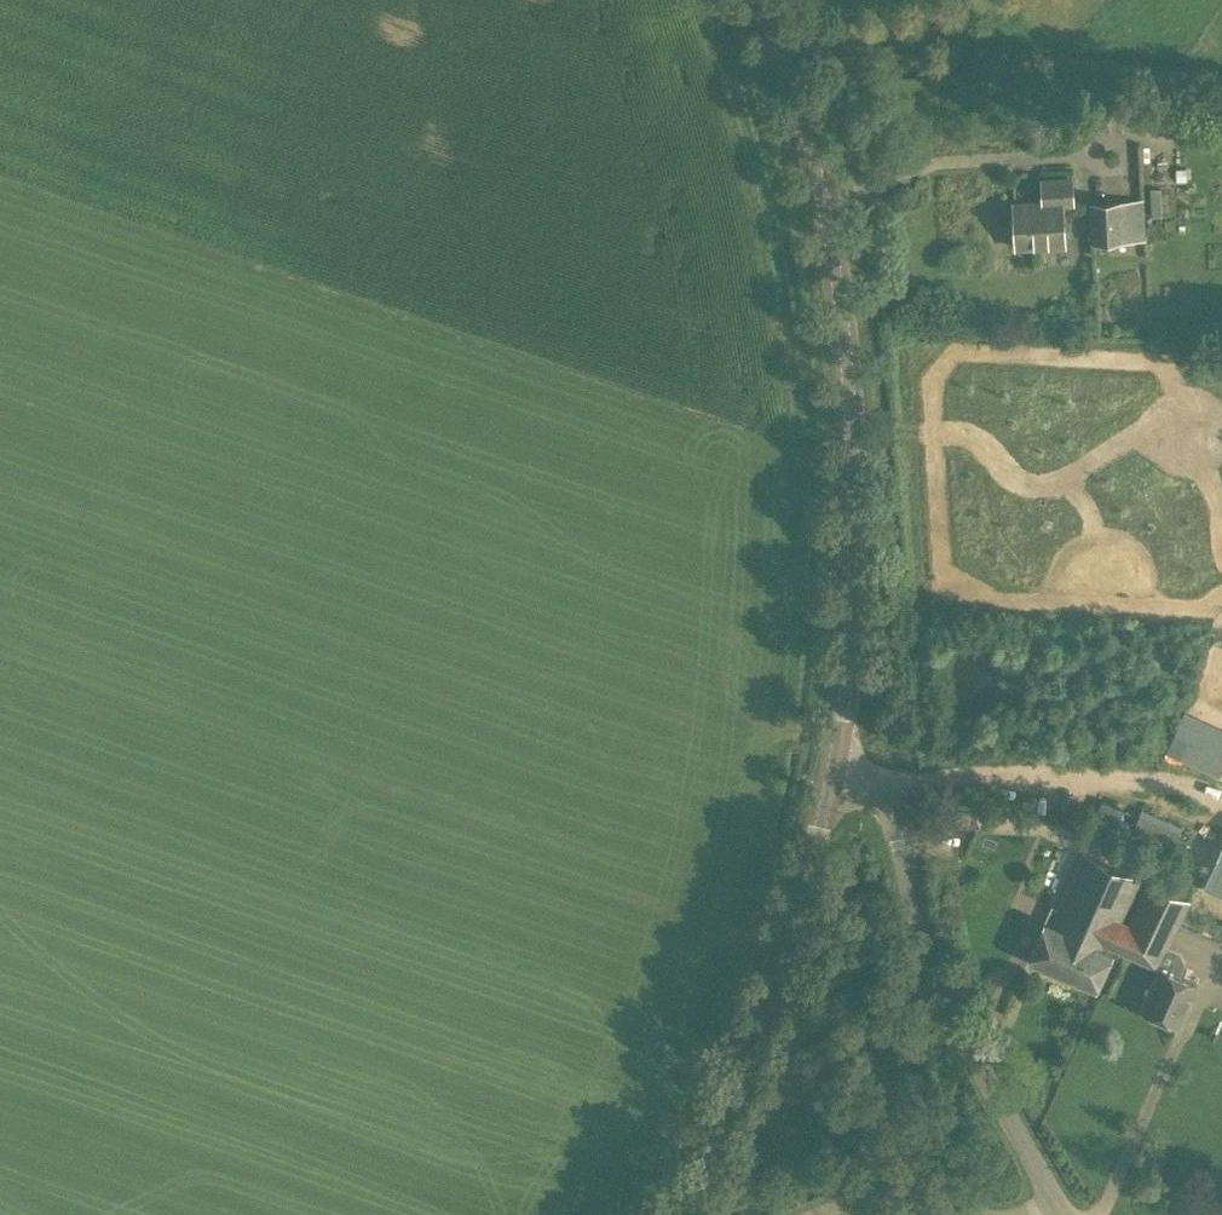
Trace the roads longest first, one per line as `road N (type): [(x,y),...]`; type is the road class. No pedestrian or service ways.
road 1 (tertiary): [(829,697),(847,567),(847,363),(813,126),(768,0)]
road 2 (unclassified): [(1062,1214),(915,895),(877,772),(829,697)]
road 3 (tertiary): [(648,1214),(703,1119),(760,978),(798,854),(829,697)]

